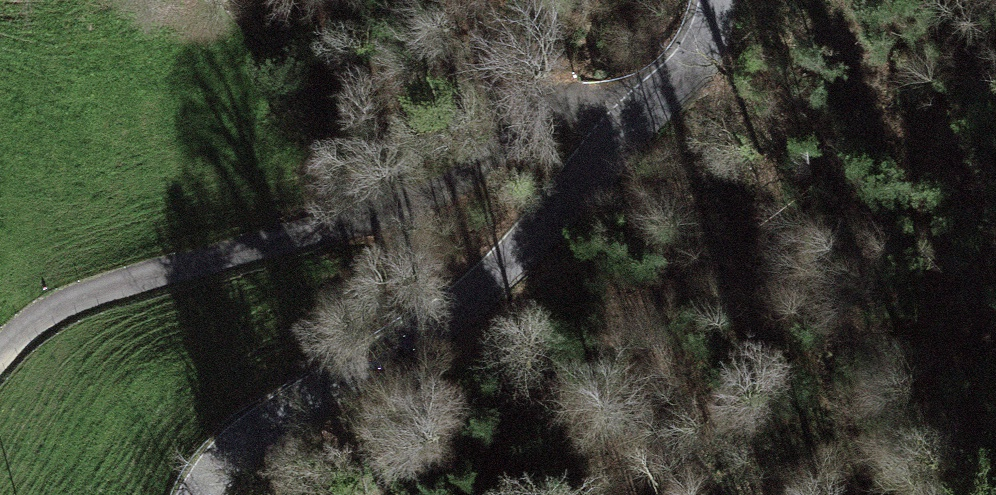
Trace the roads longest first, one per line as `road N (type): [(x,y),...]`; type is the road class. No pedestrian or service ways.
road 1 (track): [(682,107),(607,101),(555,125),(479,190),(150,263),(62,297),(0,349)]
road 2 (residential): [(212,494),(232,461),(307,402),(499,294),(711,78),(741,0)]

